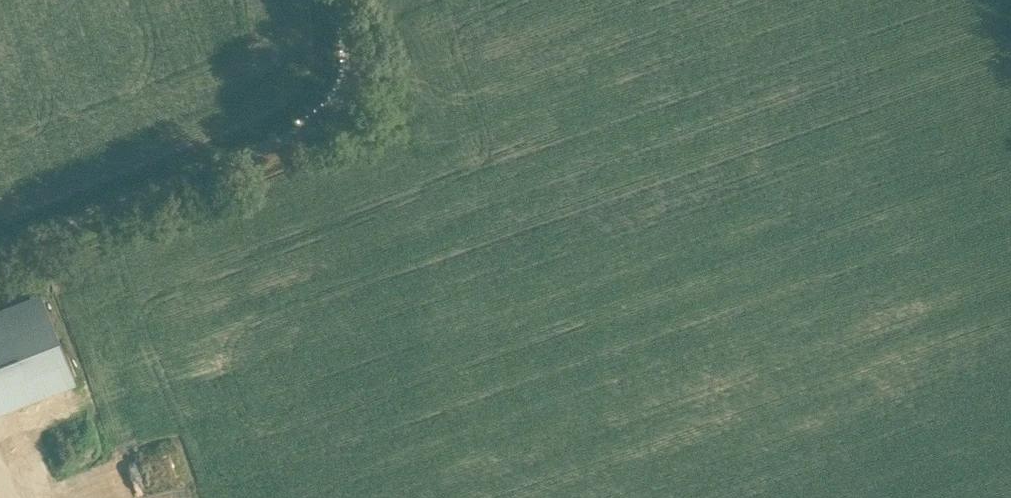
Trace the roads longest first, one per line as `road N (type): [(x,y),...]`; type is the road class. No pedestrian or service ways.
road 1 (unclassified): [(0,244),(313,117),(335,99),(348,64),(342,0)]

